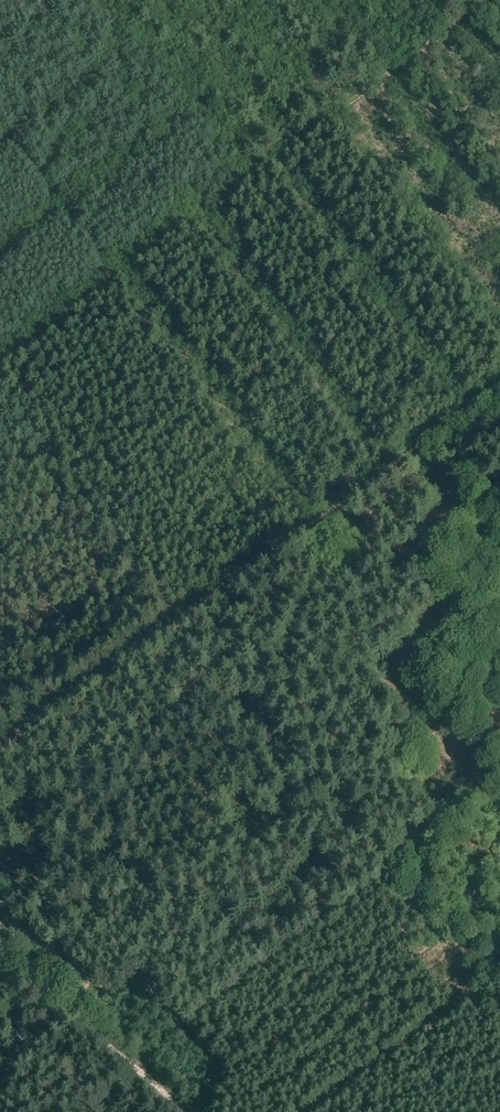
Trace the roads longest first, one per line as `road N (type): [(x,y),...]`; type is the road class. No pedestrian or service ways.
road 1 (track): [(0,944),(184,1111)]

